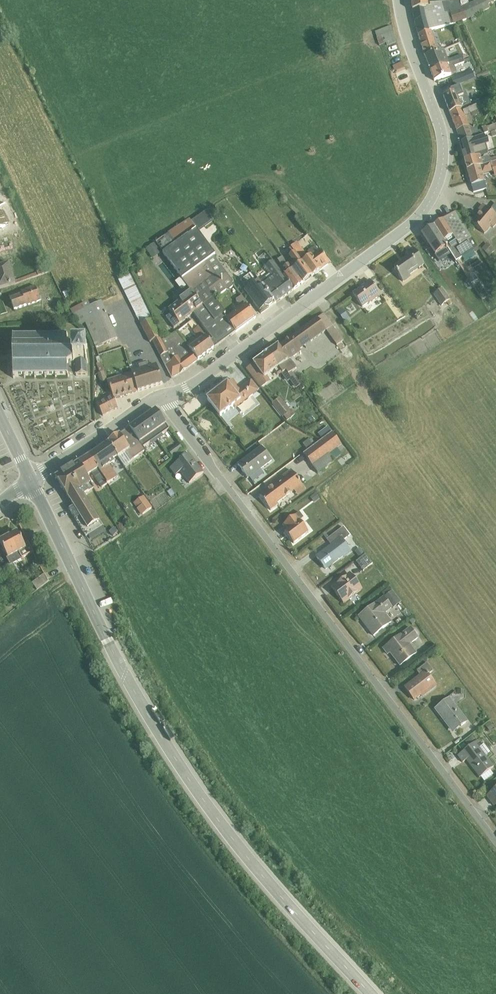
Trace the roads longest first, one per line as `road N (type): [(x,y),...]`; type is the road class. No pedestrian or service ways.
road 1 (unclassified): [(162,396),(495,842)]
road 2 (residential): [(398,0),(442,129),(445,158),(434,195),(406,231),(196,386),(162,396)]
road 3 (tertiary): [(125,672),(217,818),(373,993)]
road 4 (tertiary): [(125,672),(30,480)]
road 5 (residential): [(30,480),(162,396)]

